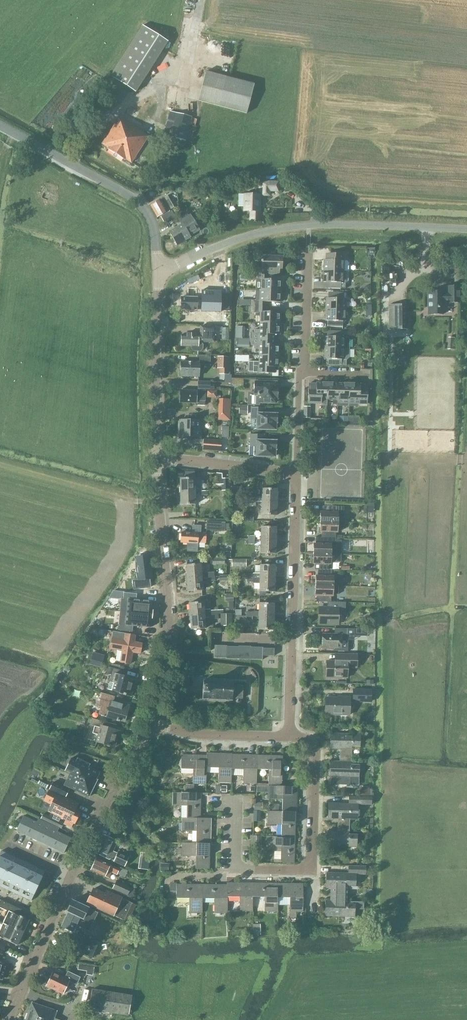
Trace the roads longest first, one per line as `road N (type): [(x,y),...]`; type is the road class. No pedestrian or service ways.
road 1 (tertiary): [(8,1019),(151,722)]
road 2 (tertiary): [(466,229),(293,226),(158,273)]
road 3 (residential): [(234,802),(235,868),(313,870),(315,749),(292,737)]
road 4 (tertiary): [(151,722),(168,617),(159,458)]
road 5 (residential): [(292,737),(296,474)]
road 6 (unclassified): [(158,273),(156,233),(139,203),(0,127)]
road 7 (tertiary): [(159,458),(158,273)]
road 8 (residential): [(292,737),(199,735),(151,722)]
road 9 (residential): [(296,474),(159,458)]
road 10 (residential): [(304,372),(308,251)]

